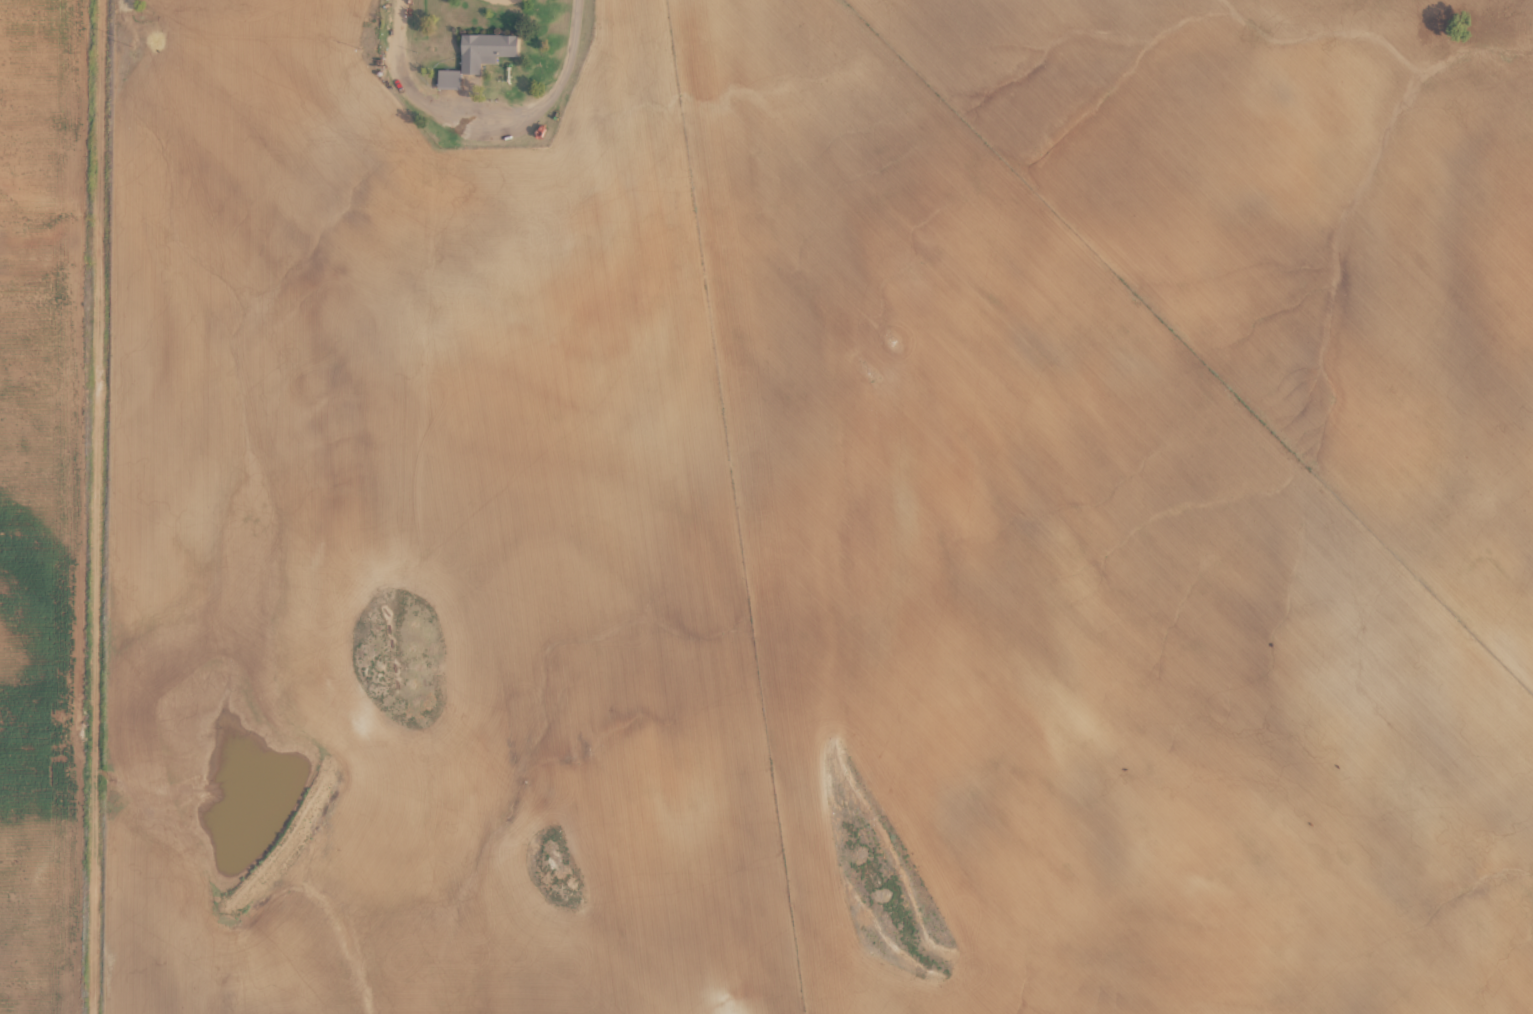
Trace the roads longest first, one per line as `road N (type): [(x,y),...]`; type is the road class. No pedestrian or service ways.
road 1 (residential): [(1466,1013),(1378,857),(1227,725),(1066,640),(797,392),(740,224),(713,0)]
road 2 (residential): [(96,1013),(106,0)]

